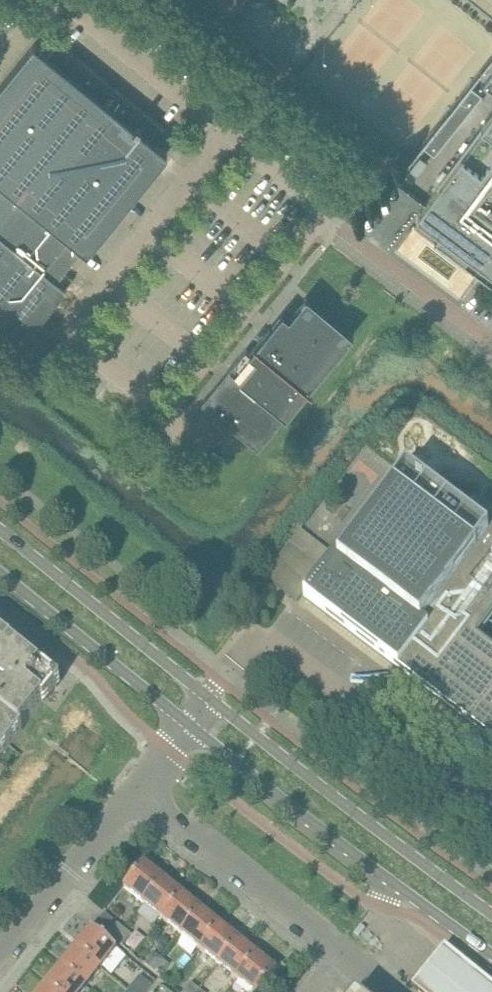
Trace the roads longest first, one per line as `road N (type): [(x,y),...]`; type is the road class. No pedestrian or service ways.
road 1 (tertiary): [(187,722),(491,952)]
road 2 (tertiary): [(491,912),(207,697)]
road 3 (unclassified): [(327,211),(62,0)]
road 4 (tertiary): [(207,697),(0,528)]
road 5 (residential): [(341,952),(136,786)]
road 6 (tertiary): [(0,571),(187,722)]
road 7 (residential): [(0,956),(136,786)]

